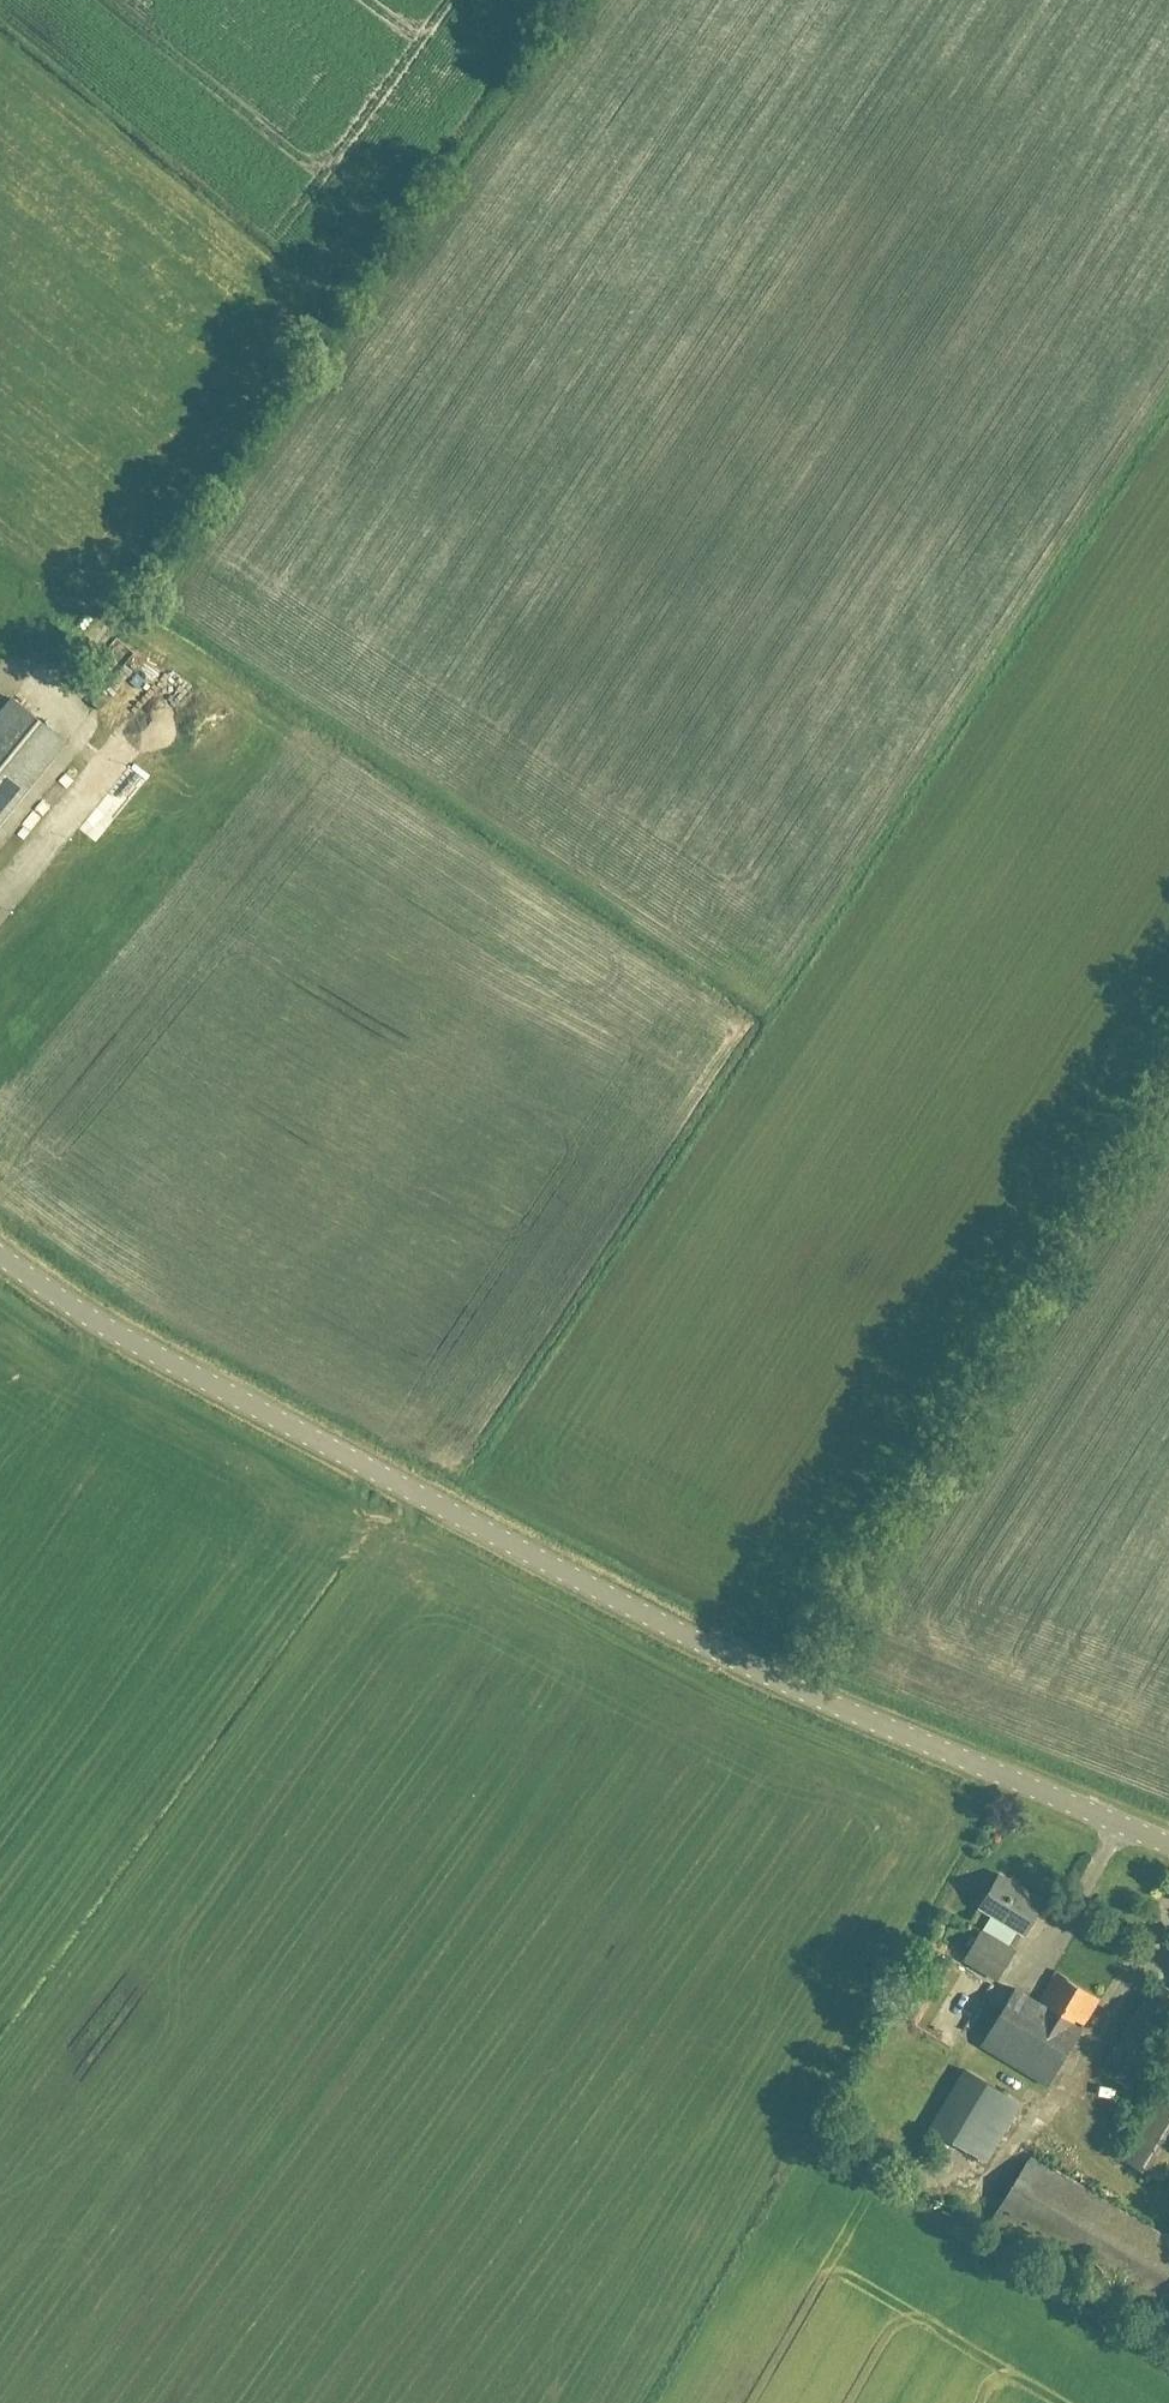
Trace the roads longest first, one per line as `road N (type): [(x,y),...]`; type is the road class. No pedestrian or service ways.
road 1 (tertiary): [(1168,1847),(785,1684),(250,1411),(82,1315),(0,1256)]

